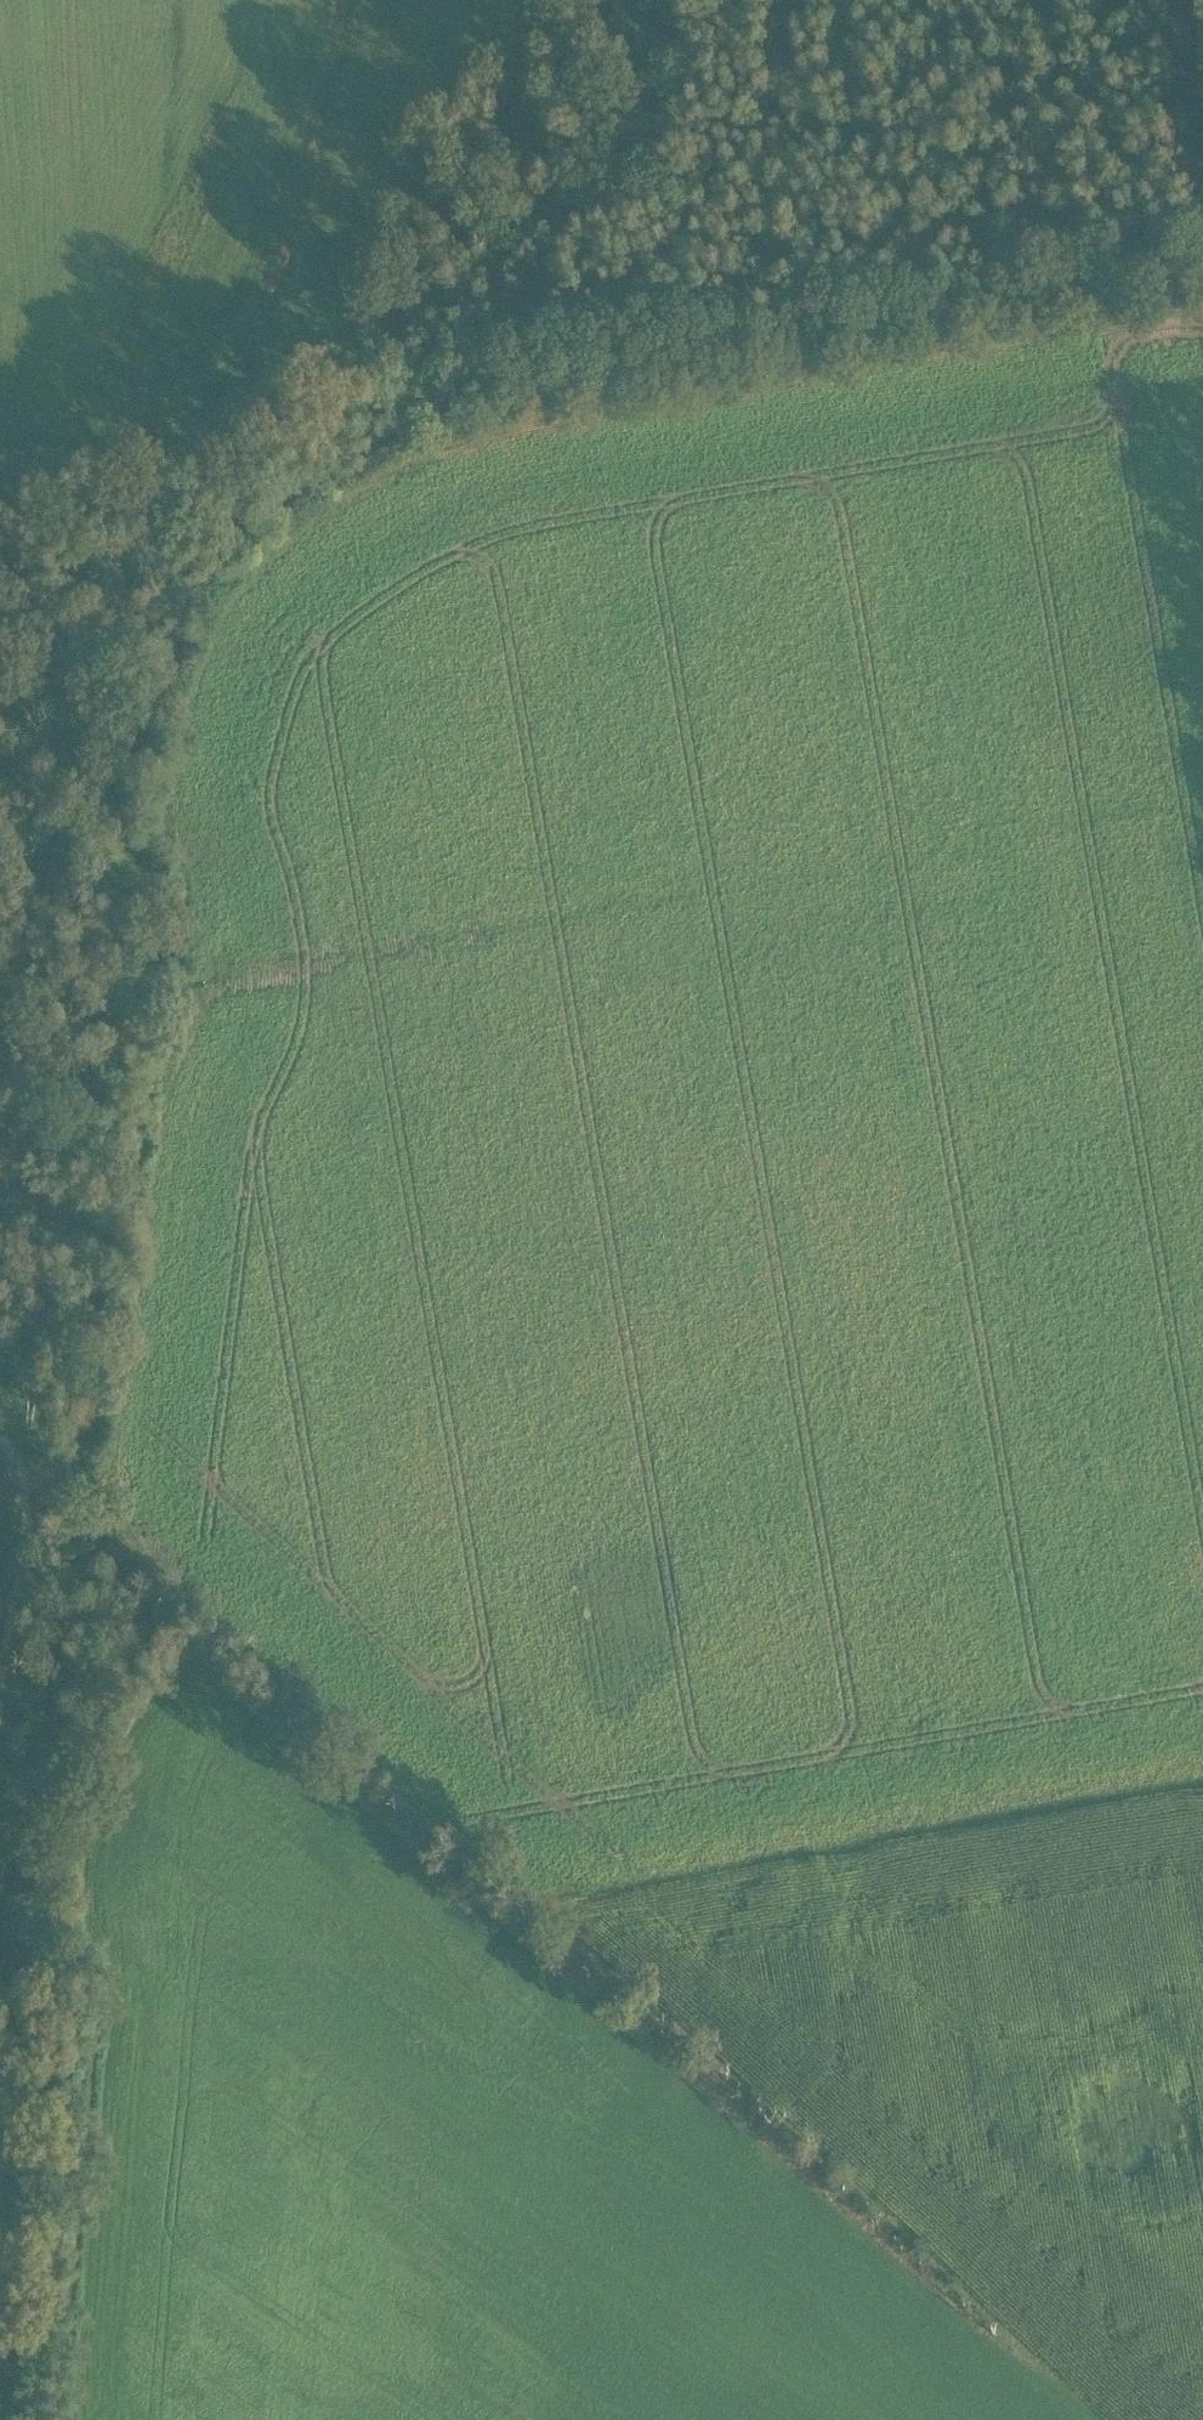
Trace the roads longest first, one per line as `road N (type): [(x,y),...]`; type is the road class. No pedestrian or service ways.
road 1 (track): [(584,396),(1202,284)]
road 2 (track): [(1202,178),(1173,0)]

